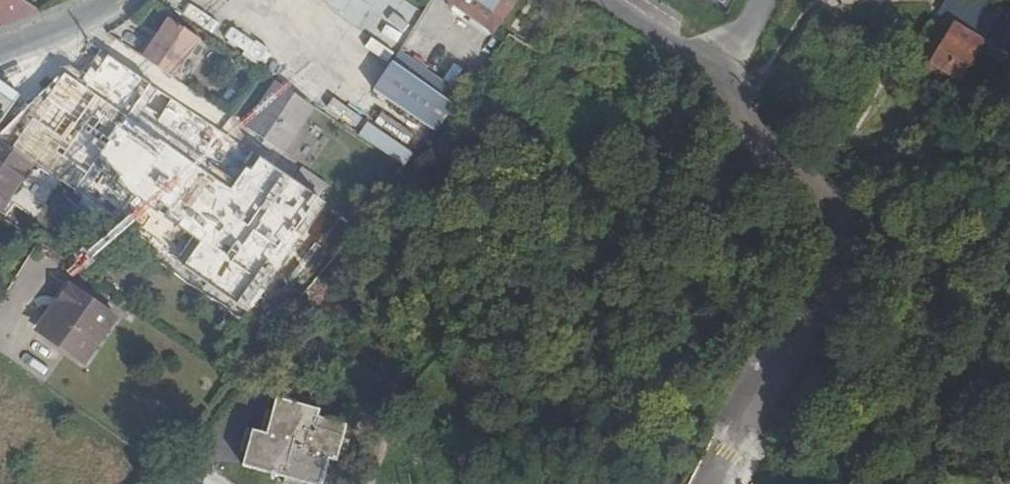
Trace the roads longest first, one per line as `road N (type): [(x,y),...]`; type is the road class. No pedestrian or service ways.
road 1 (residential): [(711,65),(754,137),(830,193),(846,228),(843,268),(731,447)]
road 2 (secondary): [(0,52),(113,0)]
road 3 (residential): [(608,0),(711,65)]

